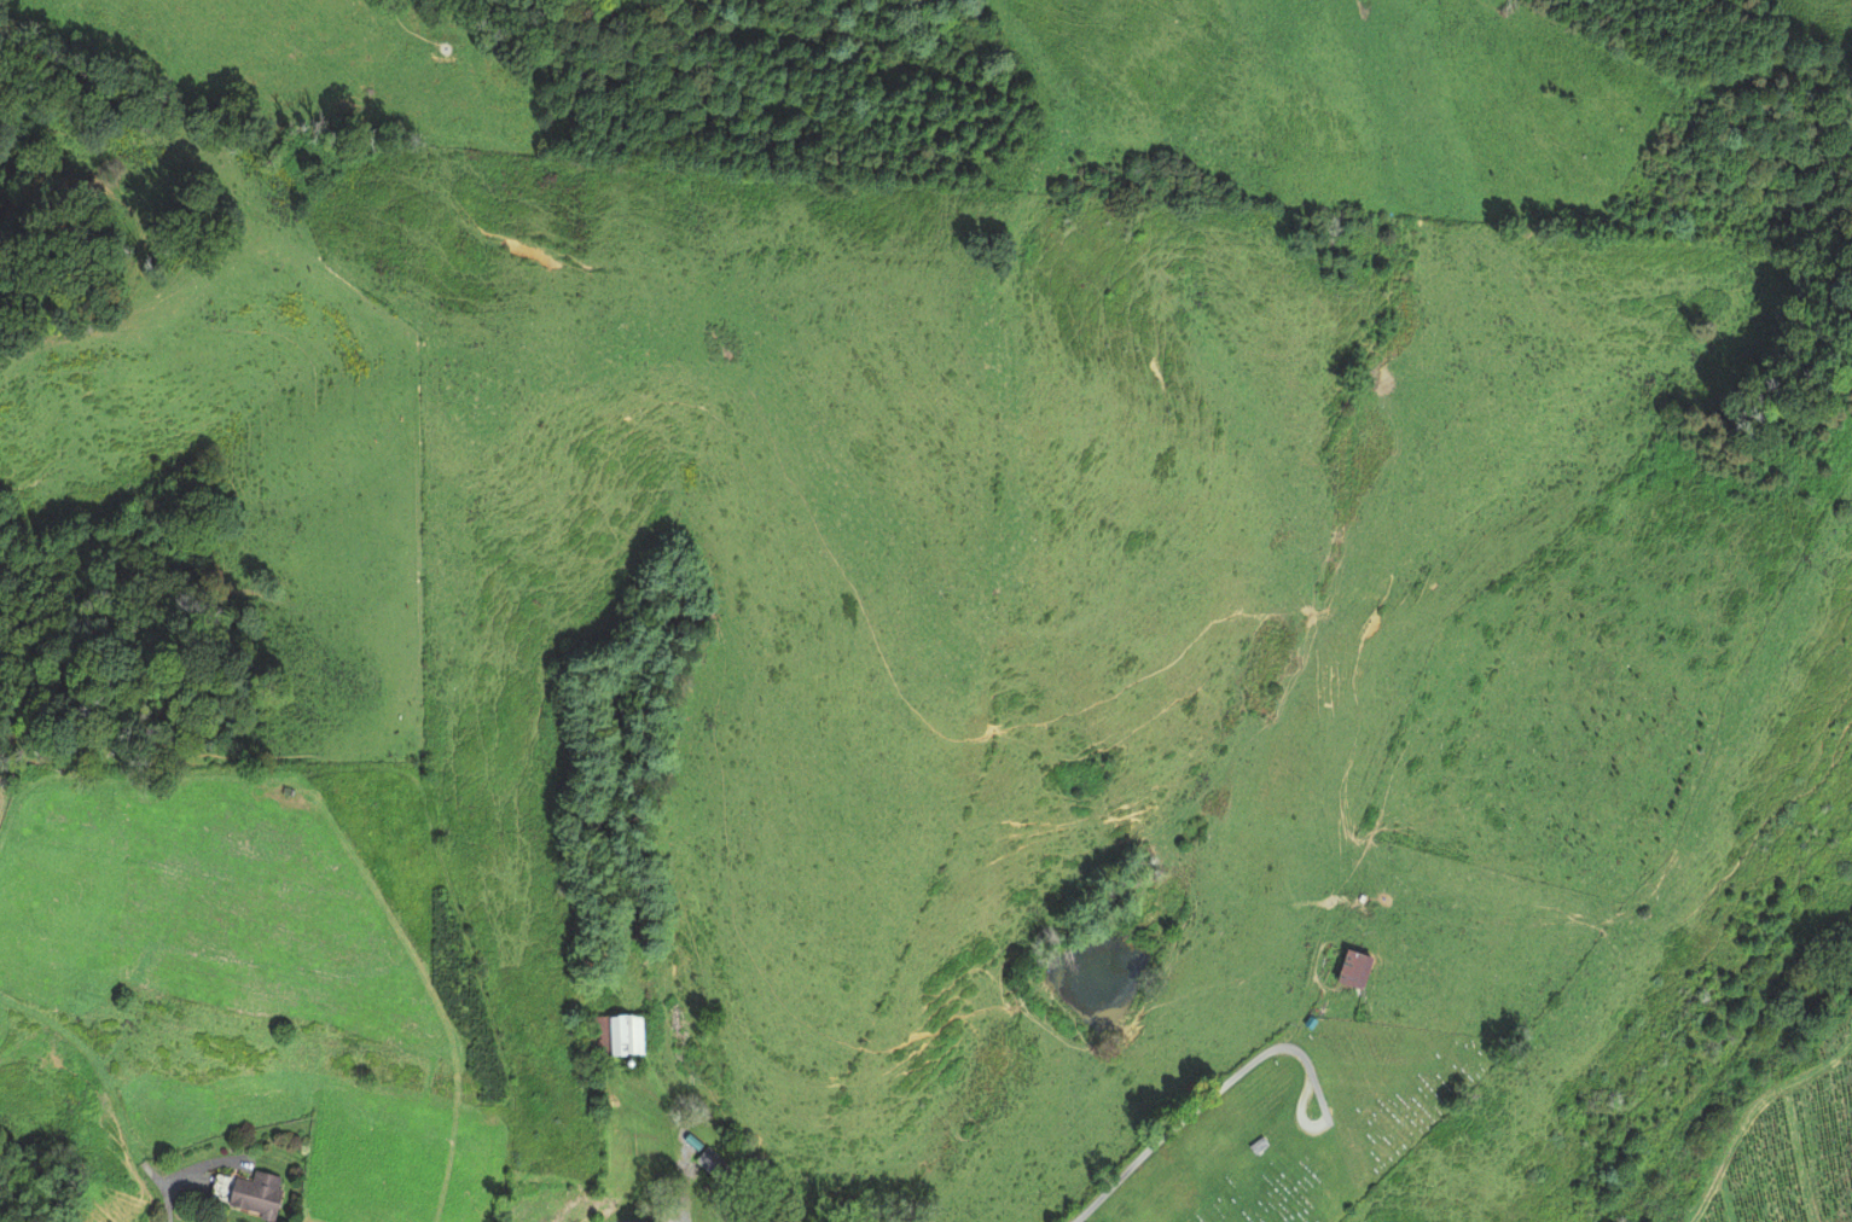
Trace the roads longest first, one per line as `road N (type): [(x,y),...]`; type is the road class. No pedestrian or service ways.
road 1 (residential): [(1075,1221),(1139,1157),(1276,1047),(1299,1052),(1330,1125)]

